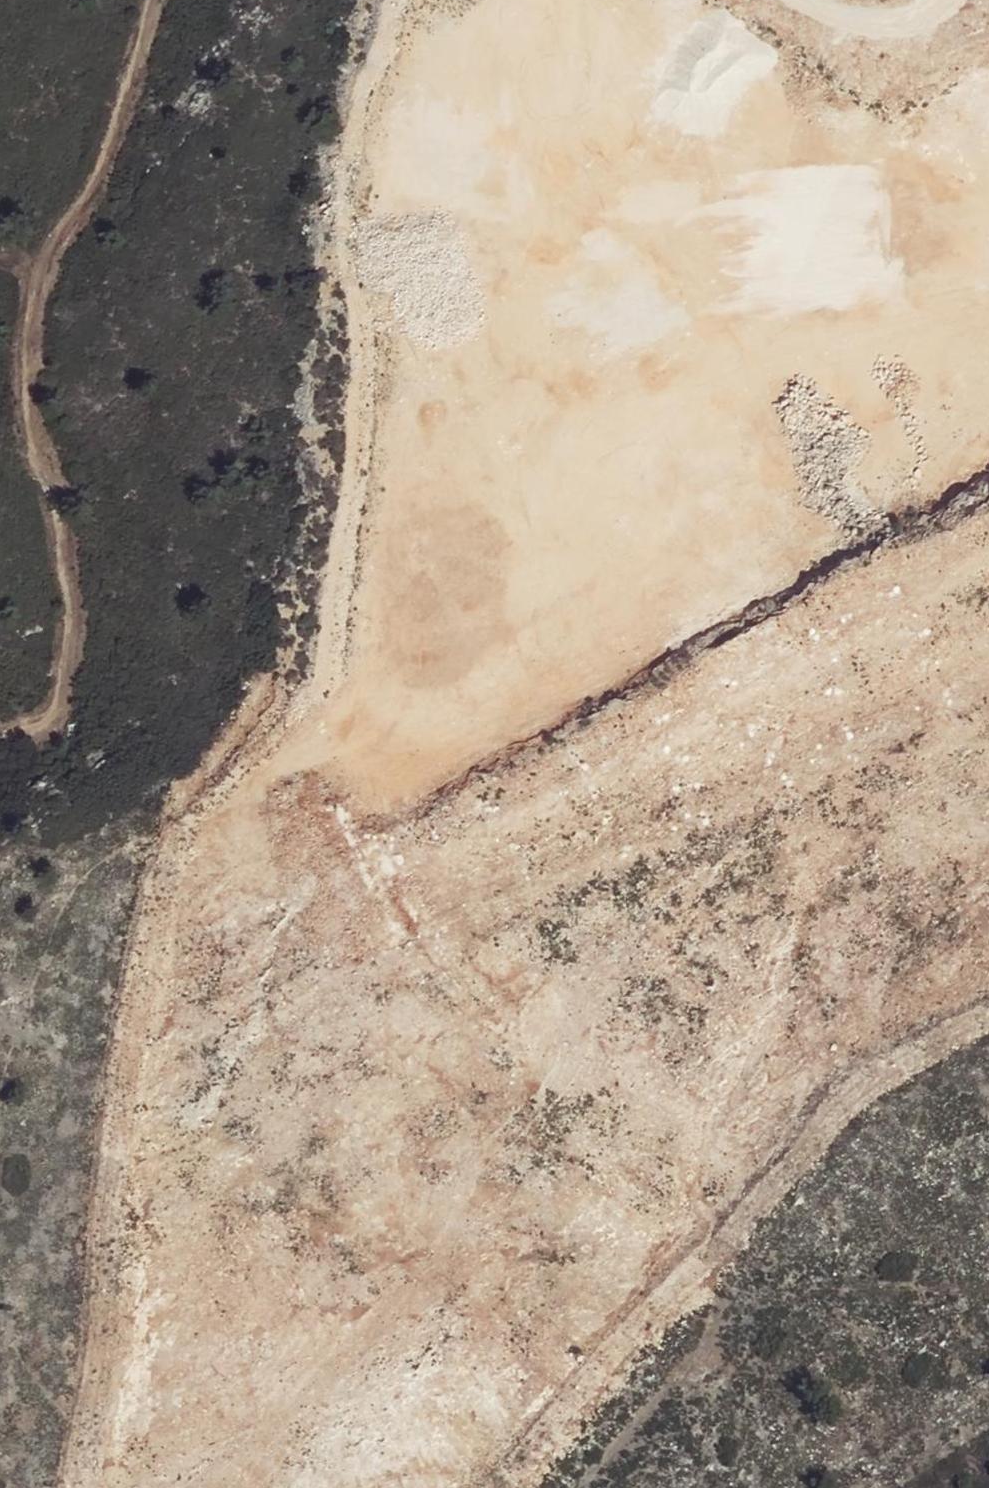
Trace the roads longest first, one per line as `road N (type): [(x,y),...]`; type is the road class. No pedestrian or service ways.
road 1 (track): [(510,0),(499,128),(511,199),(555,297),(597,334),(655,361),(724,371),(773,359),(942,279),(988,269)]

